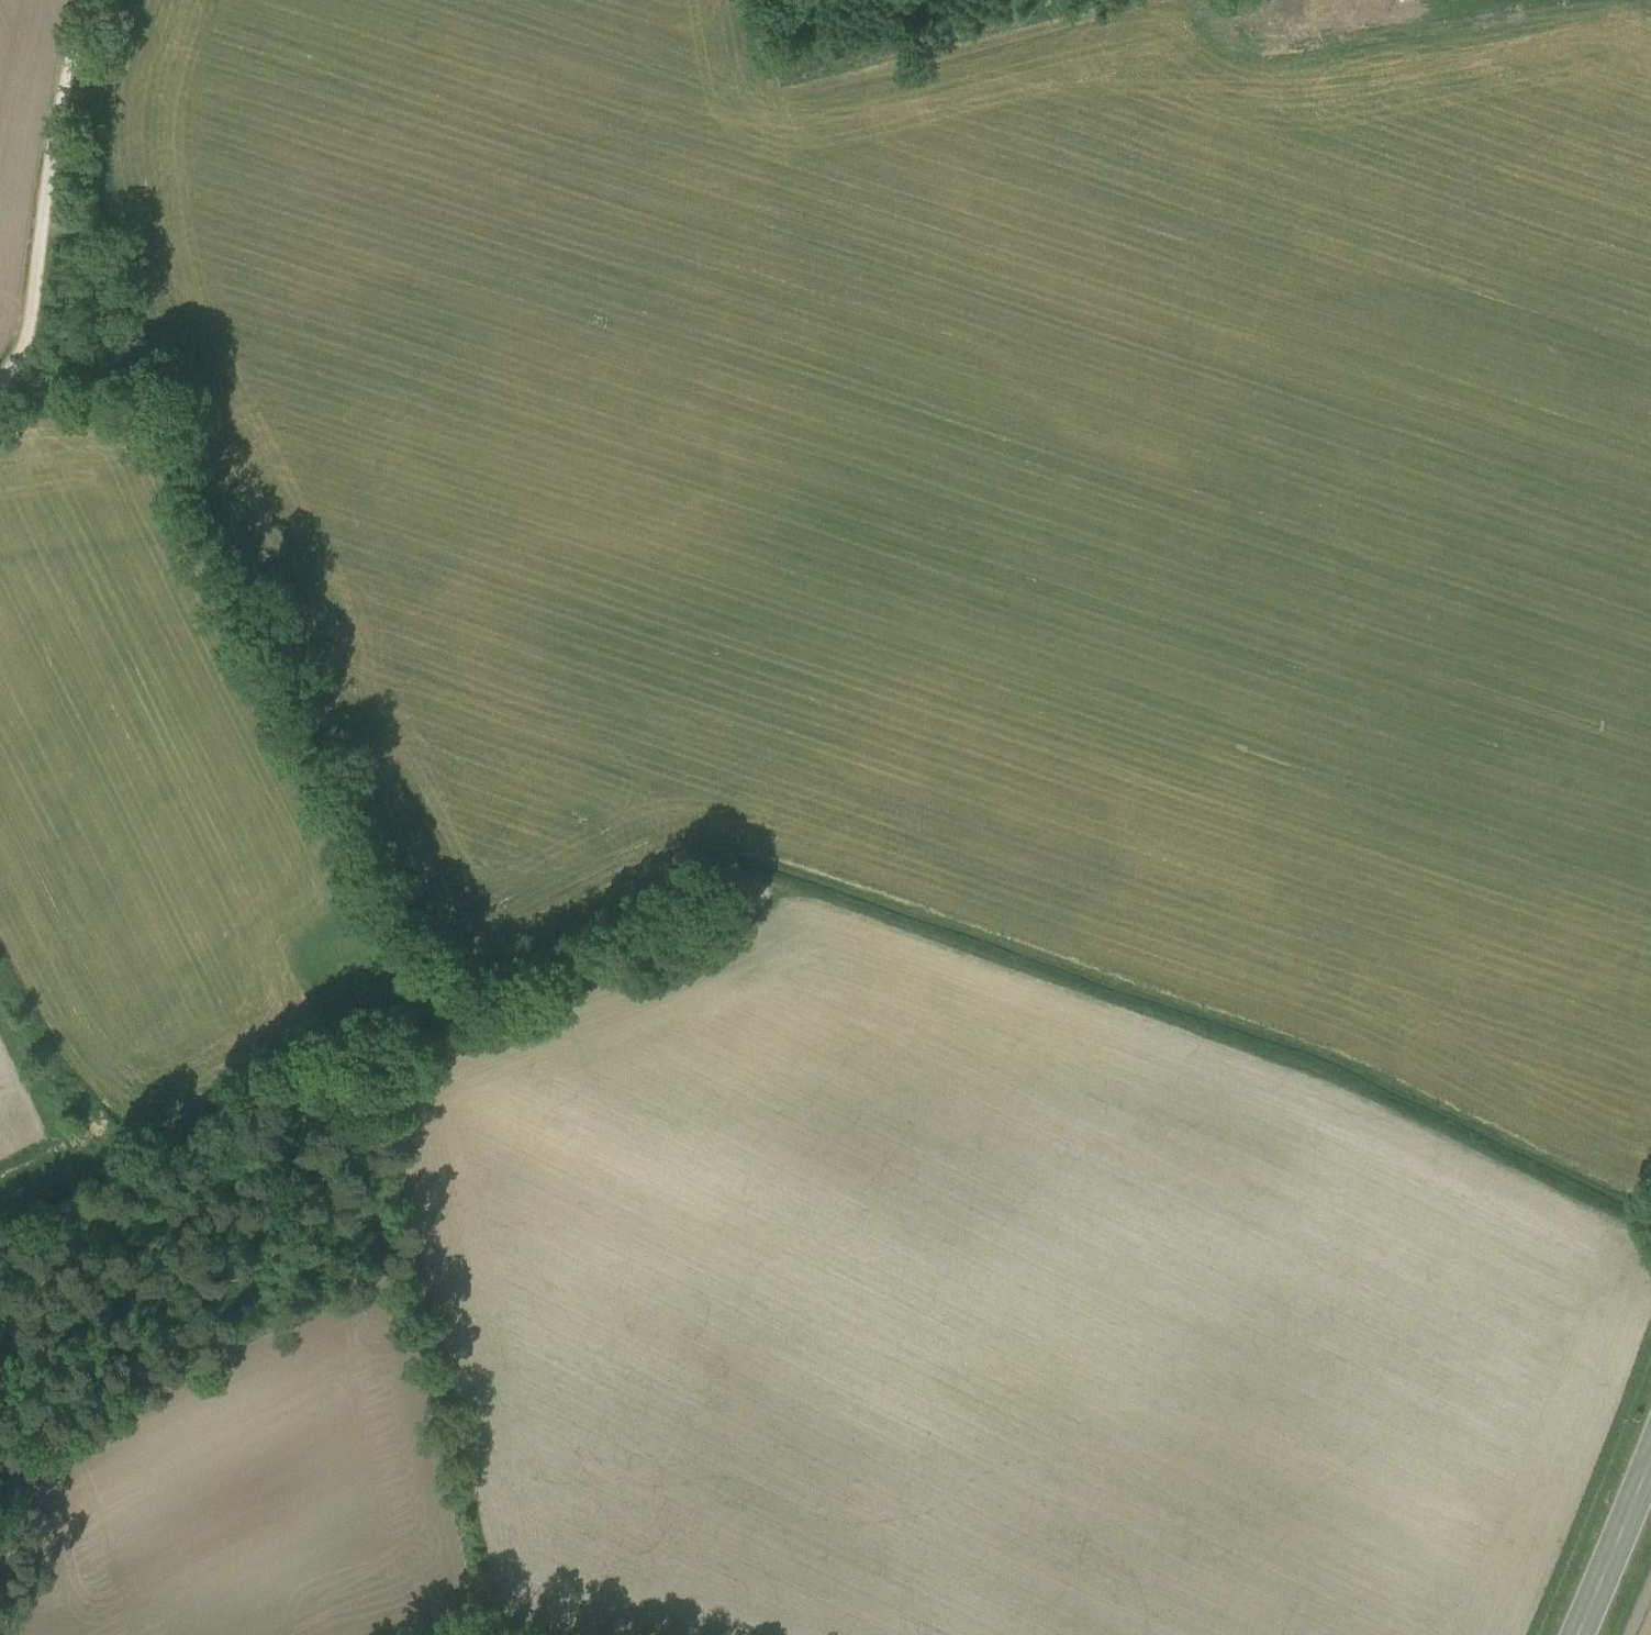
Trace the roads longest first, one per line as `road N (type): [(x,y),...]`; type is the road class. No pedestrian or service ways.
road 1 (track): [(0,370),(36,309),(56,128),(87,0)]
road 2 (primary): [(1574,1634),(1650,1454)]

